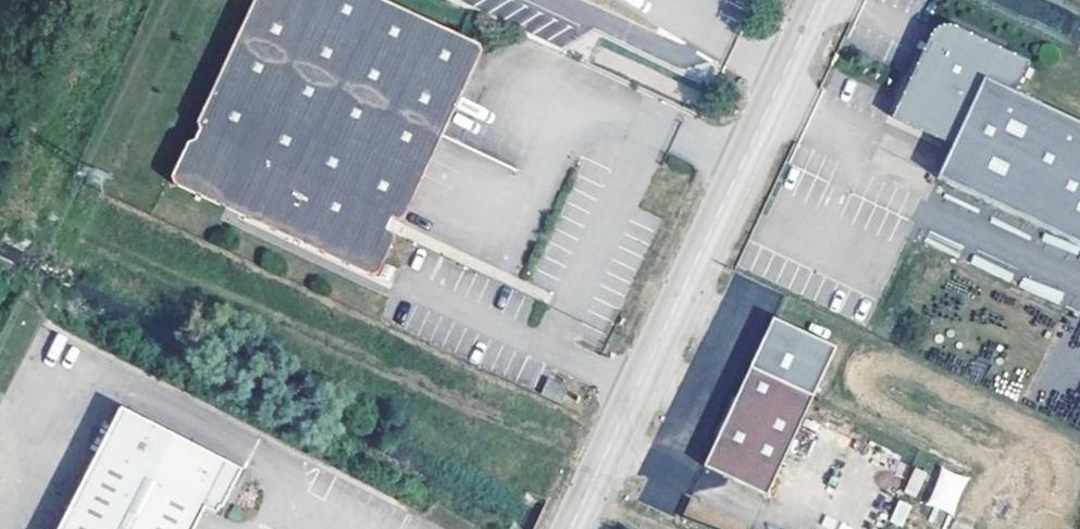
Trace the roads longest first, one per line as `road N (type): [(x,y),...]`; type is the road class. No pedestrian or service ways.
road 1 (unclassified): [(821,0),(573,528)]

